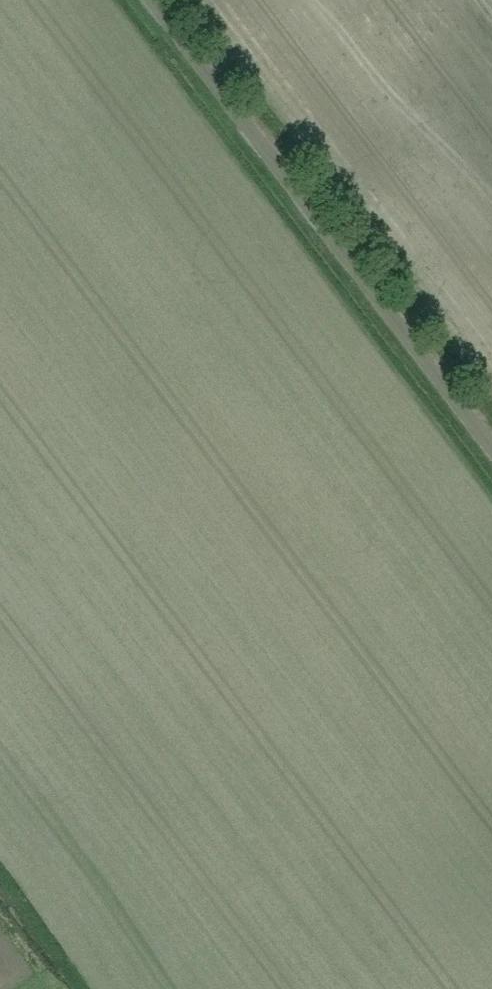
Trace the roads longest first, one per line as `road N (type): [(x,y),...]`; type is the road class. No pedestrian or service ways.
road 1 (unclassified): [(491,441),(161,0)]

